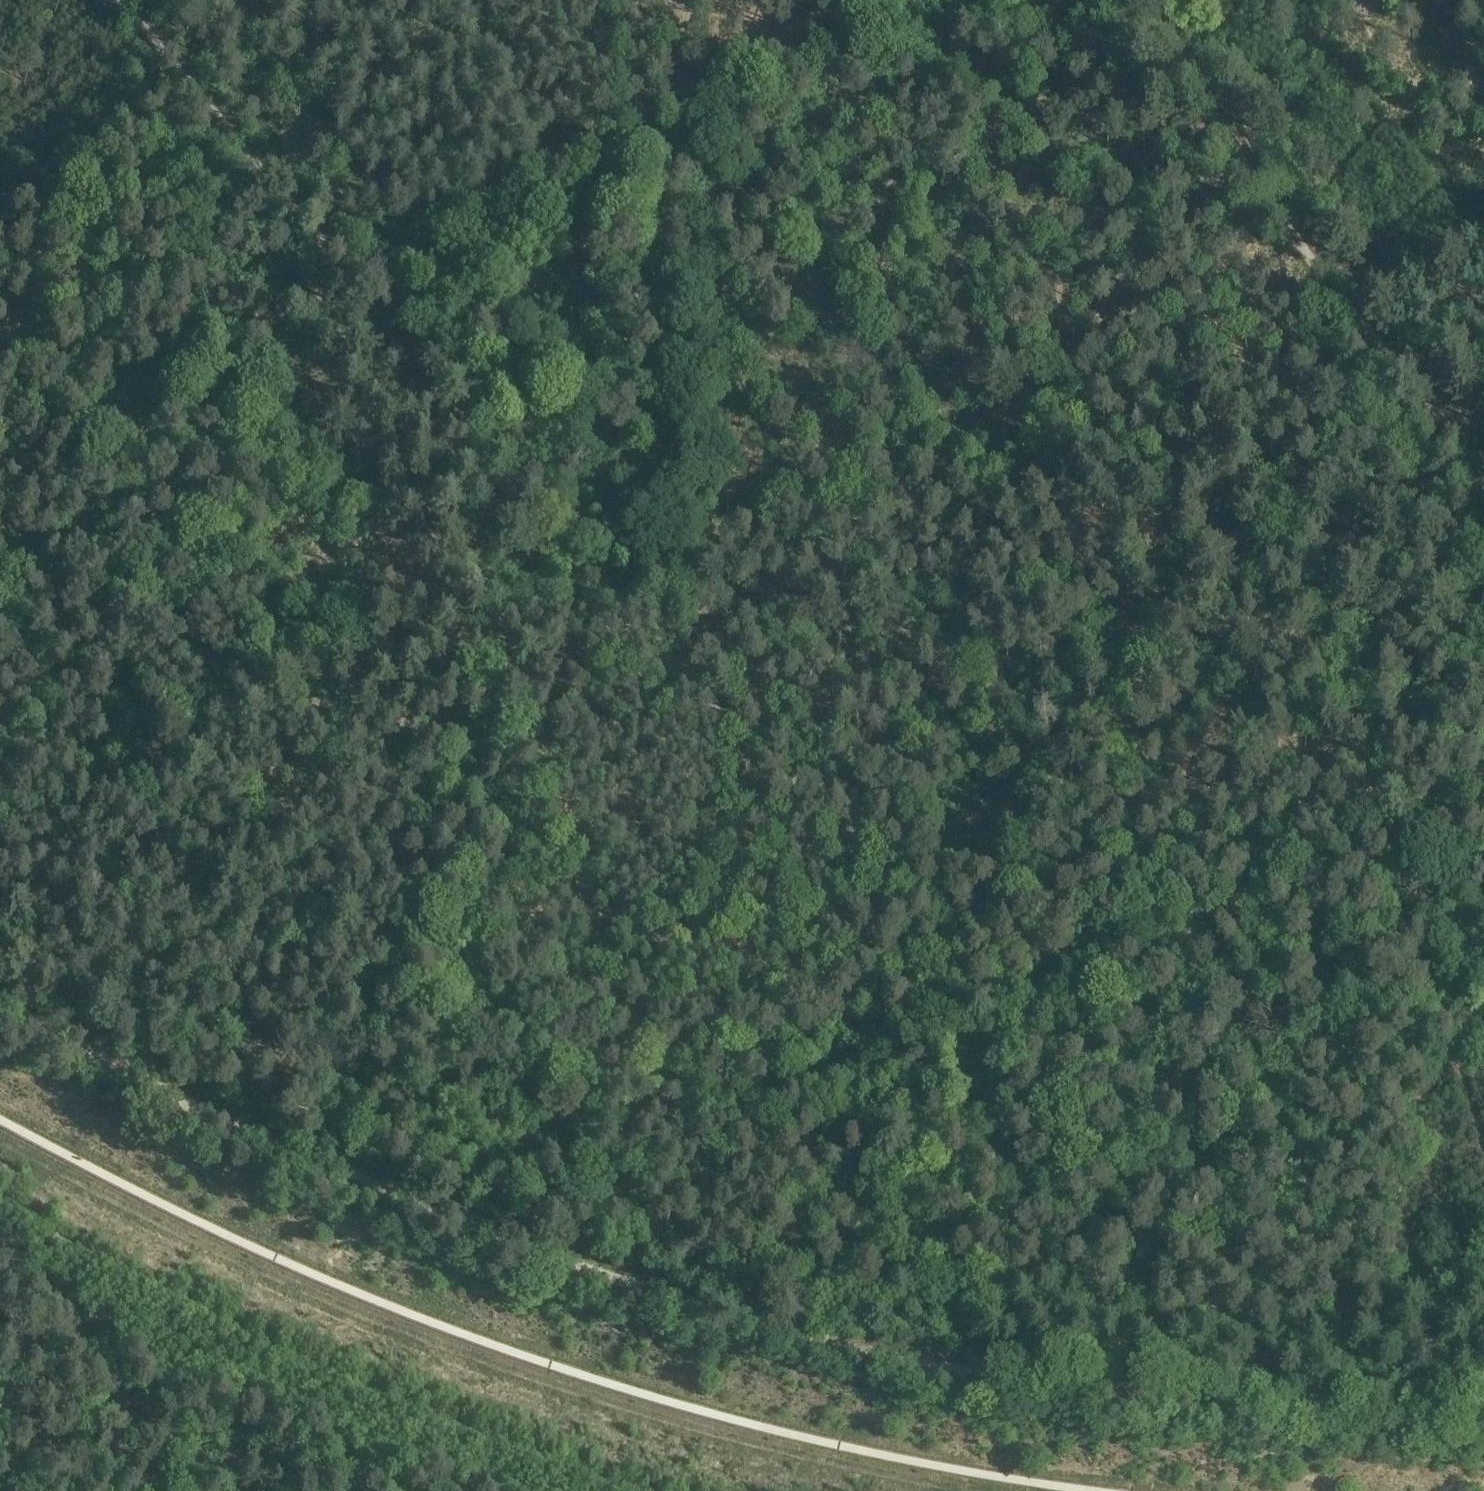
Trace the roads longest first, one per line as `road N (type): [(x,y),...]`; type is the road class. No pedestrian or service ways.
road 1 (track): [(1483,455),(1341,296),(1163,50),(1138,0)]
road 2 (track): [(358,271),(846,0)]
road 3 (track): [(358,271),(120,0)]

